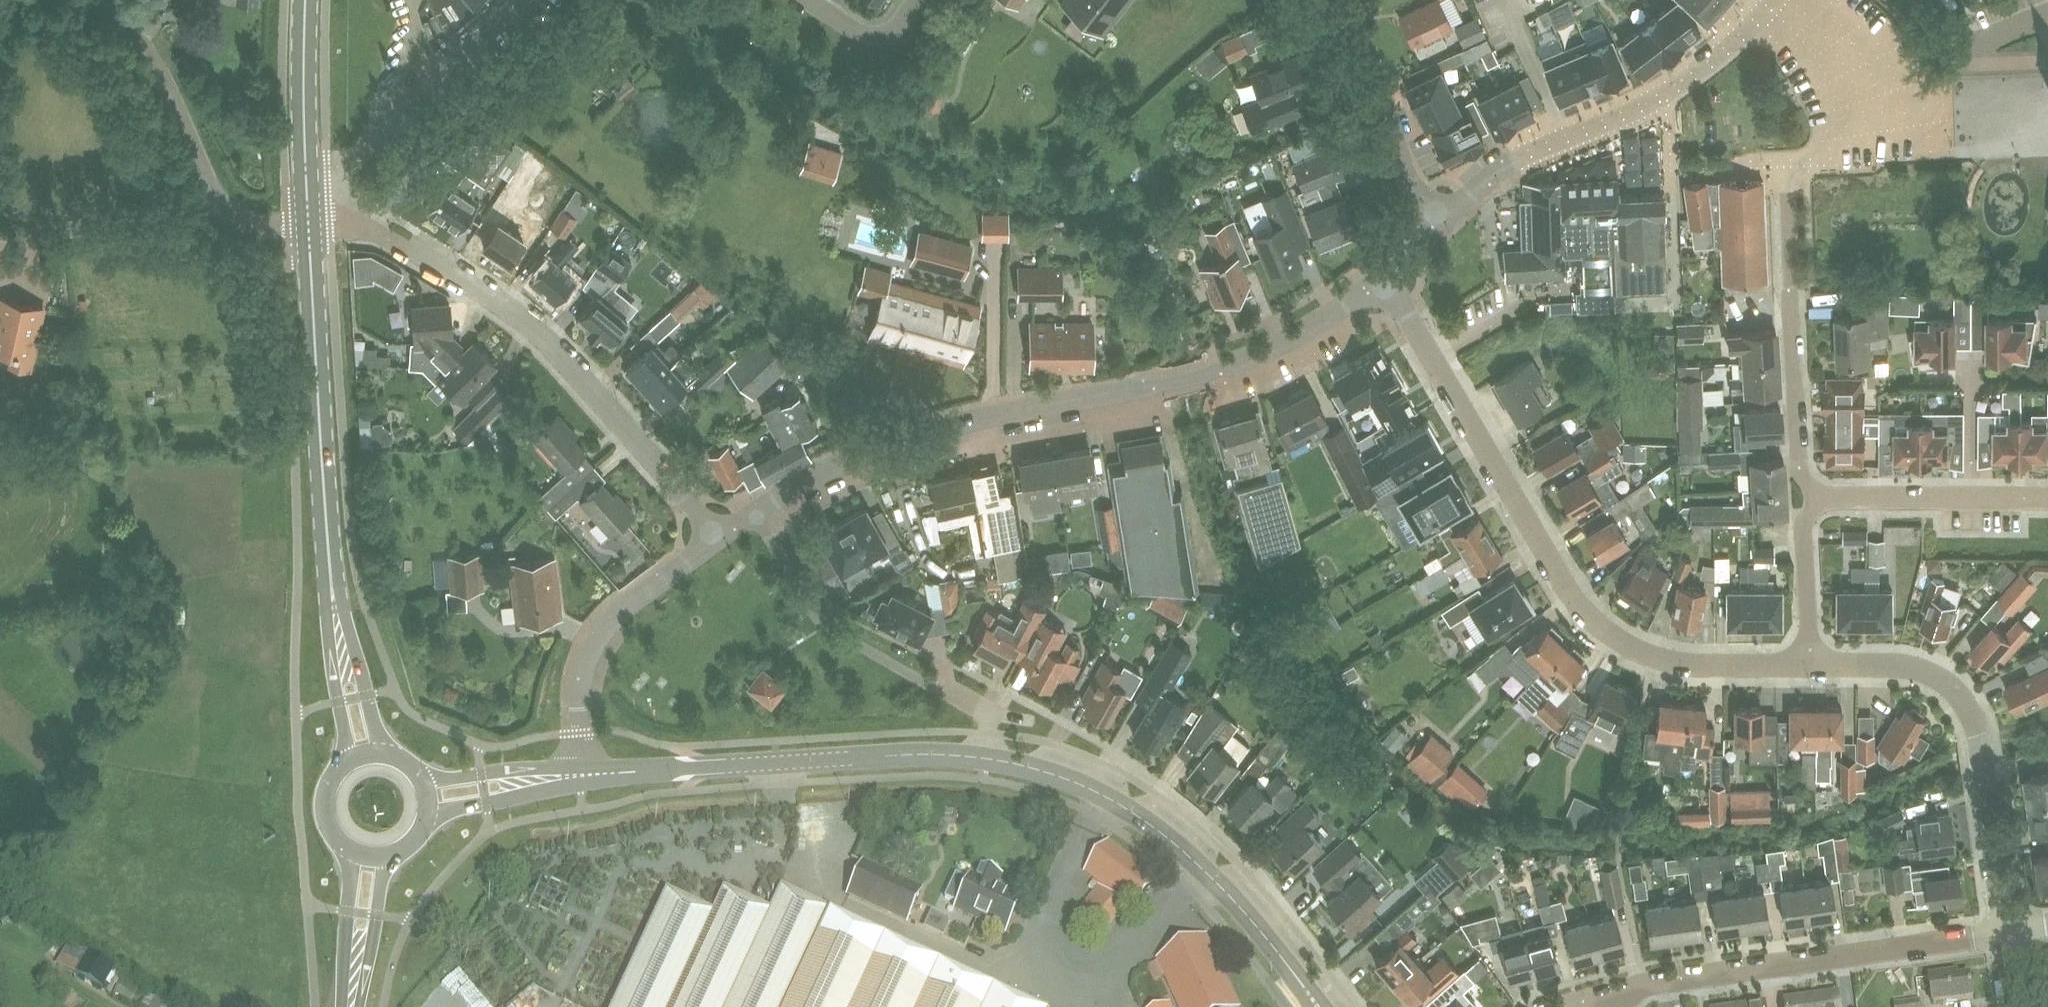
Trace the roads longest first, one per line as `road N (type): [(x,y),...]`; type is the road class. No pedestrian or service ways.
road 1 (residential): [(714,538),(865,452),(942,426),(1167,385),(1254,357),(1350,306),(1385,275)]
road 2 (residential): [(1812,665),(1654,662),(1621,646),(1581,610),(1385,275)]
road 3 (secondary): [(365,753),(335,608),(308,228)]
road 4 (residential): [(714,538),(536,335),(478,289),(375,230)]
road 5 (secondary): [(988,759),(1082,786),(1135,815),(1220,885),(1318,1006)]
road 6 (residential): [(1600,1006),(1645,988),(2005,934)]
road 7 (secondary): [(577,777),(896,756),(988,759)]
road 8 (residential): [(2005,934),(1966,702),(1912,668),(1812,665)]
road 9 (residential): [(1812,499),(1799,471),(1788,165)]
road 10 (unclassified): [(308,228),(258,226),(218,201),(155,56),(96,0)]
road 11 (residential): [(577,777),(581,683),(594,643),(714,538)]
road 12 (residential): [(1440,221),(1514,159),(1666,96)]
road 13 (residential): [(1440,221),(1405,162),(1344,0)]
road 14 (residential): [(2047,501),(1812,499)]
road 15 (secondary): [(308,228),(306,0)]
road 16 (residential): [(1812,665),(1803,528),(1812,499)]
road 17 (secondary): [(351,1006),(369,857)]
road 18 (secondary): [(429,800),(577,777)]
road 19 (residential): [(1666,96),(1777,0)]
road 20 (secondary): [(365,753),(331,779),(324,807),(333,834),(369,857)]
road 21 (residential): [(915,0),(894,33),(879,38),(806,0)]

